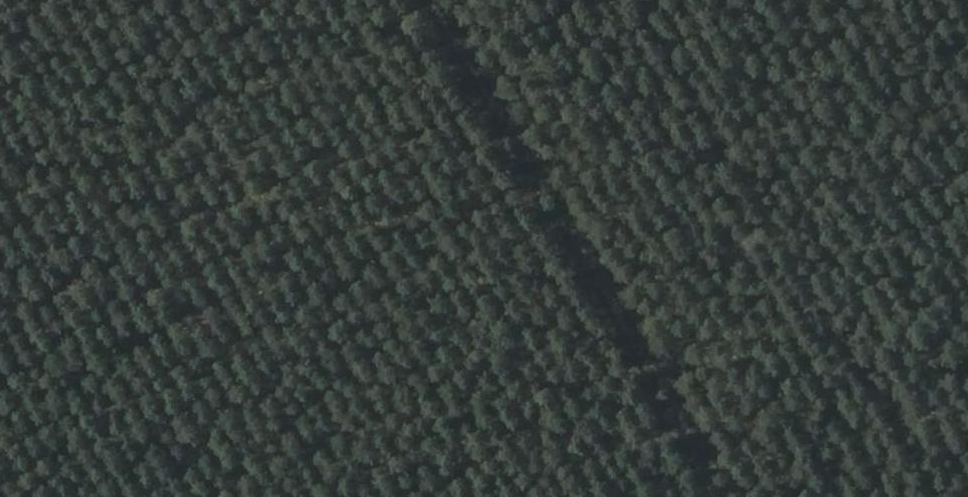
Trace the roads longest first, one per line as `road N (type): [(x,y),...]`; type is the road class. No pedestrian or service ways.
road 1 (track): [(463,0),(766,496)]

